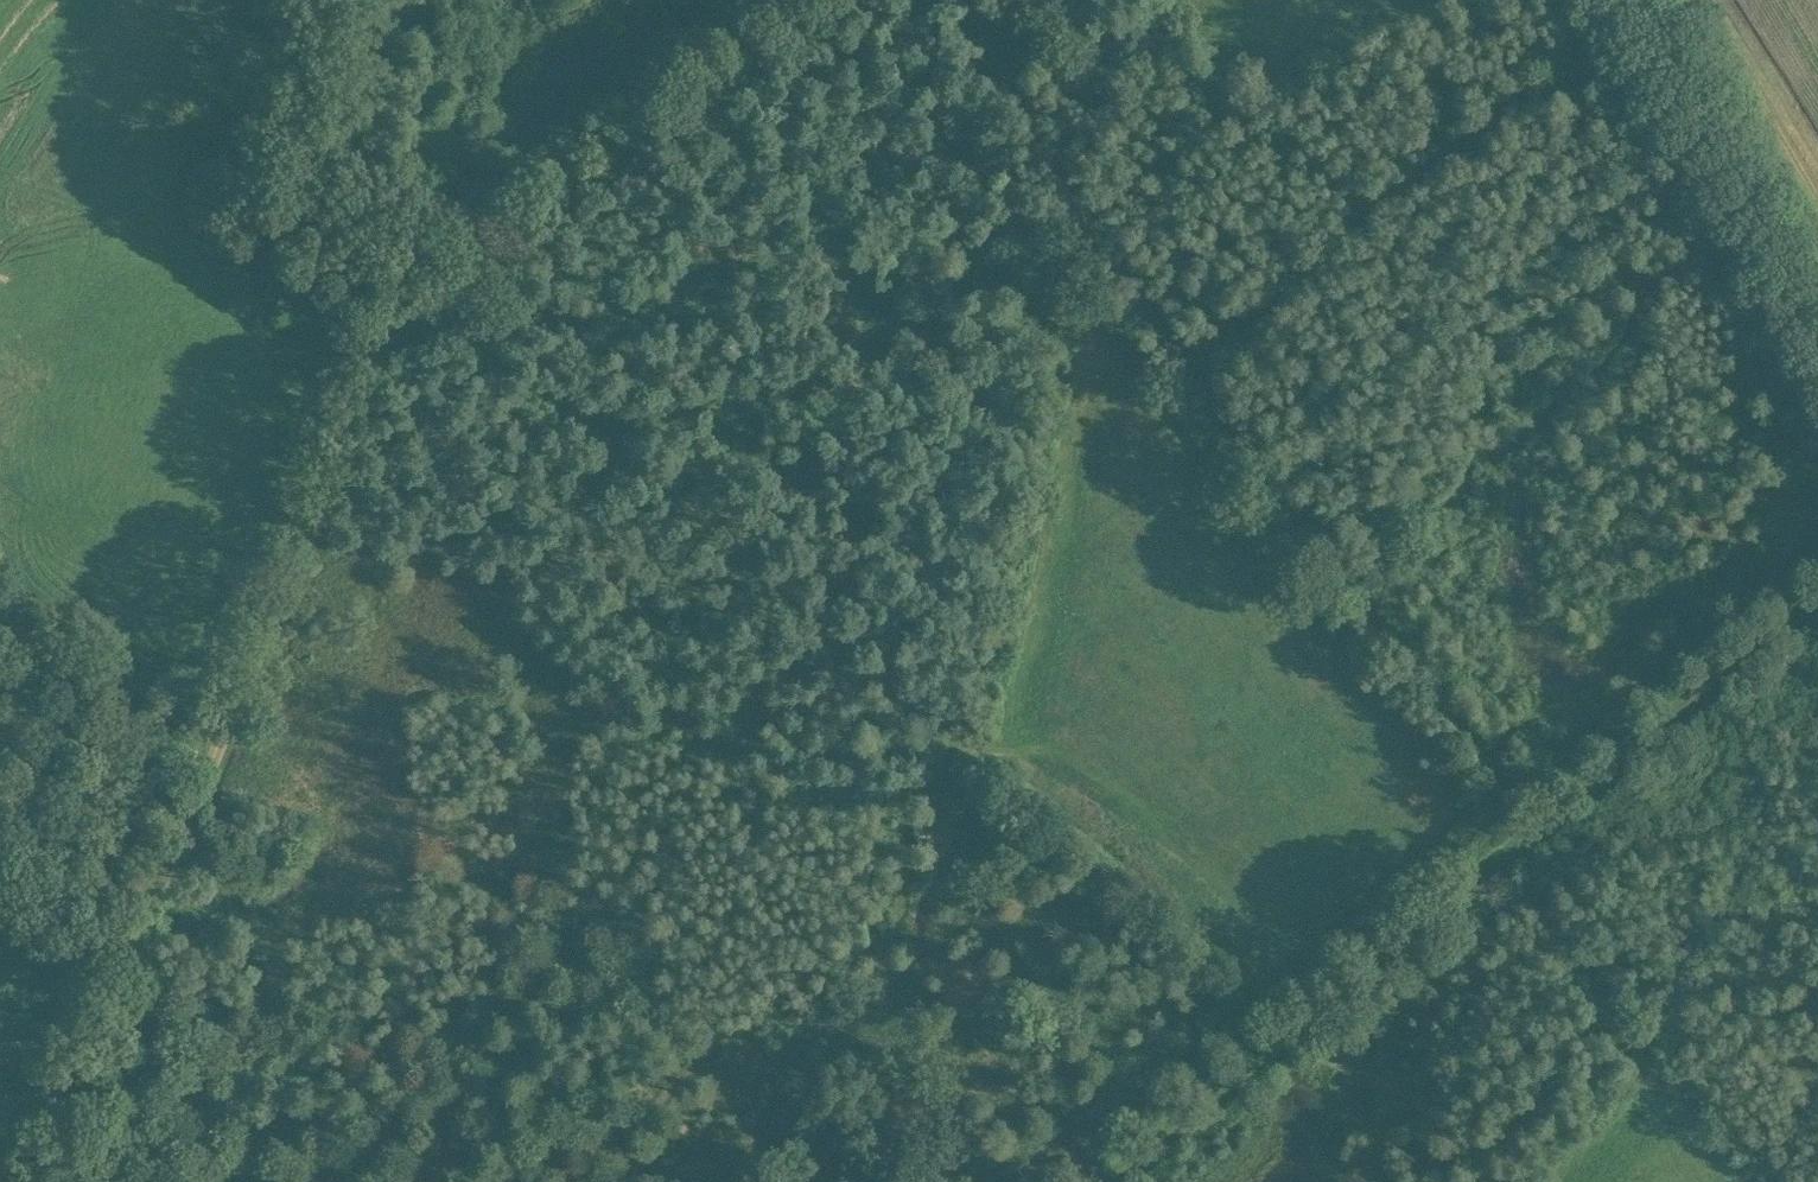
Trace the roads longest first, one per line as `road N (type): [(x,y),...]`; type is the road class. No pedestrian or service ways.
road 1 (track): [(1628,0),(1817,320)]

